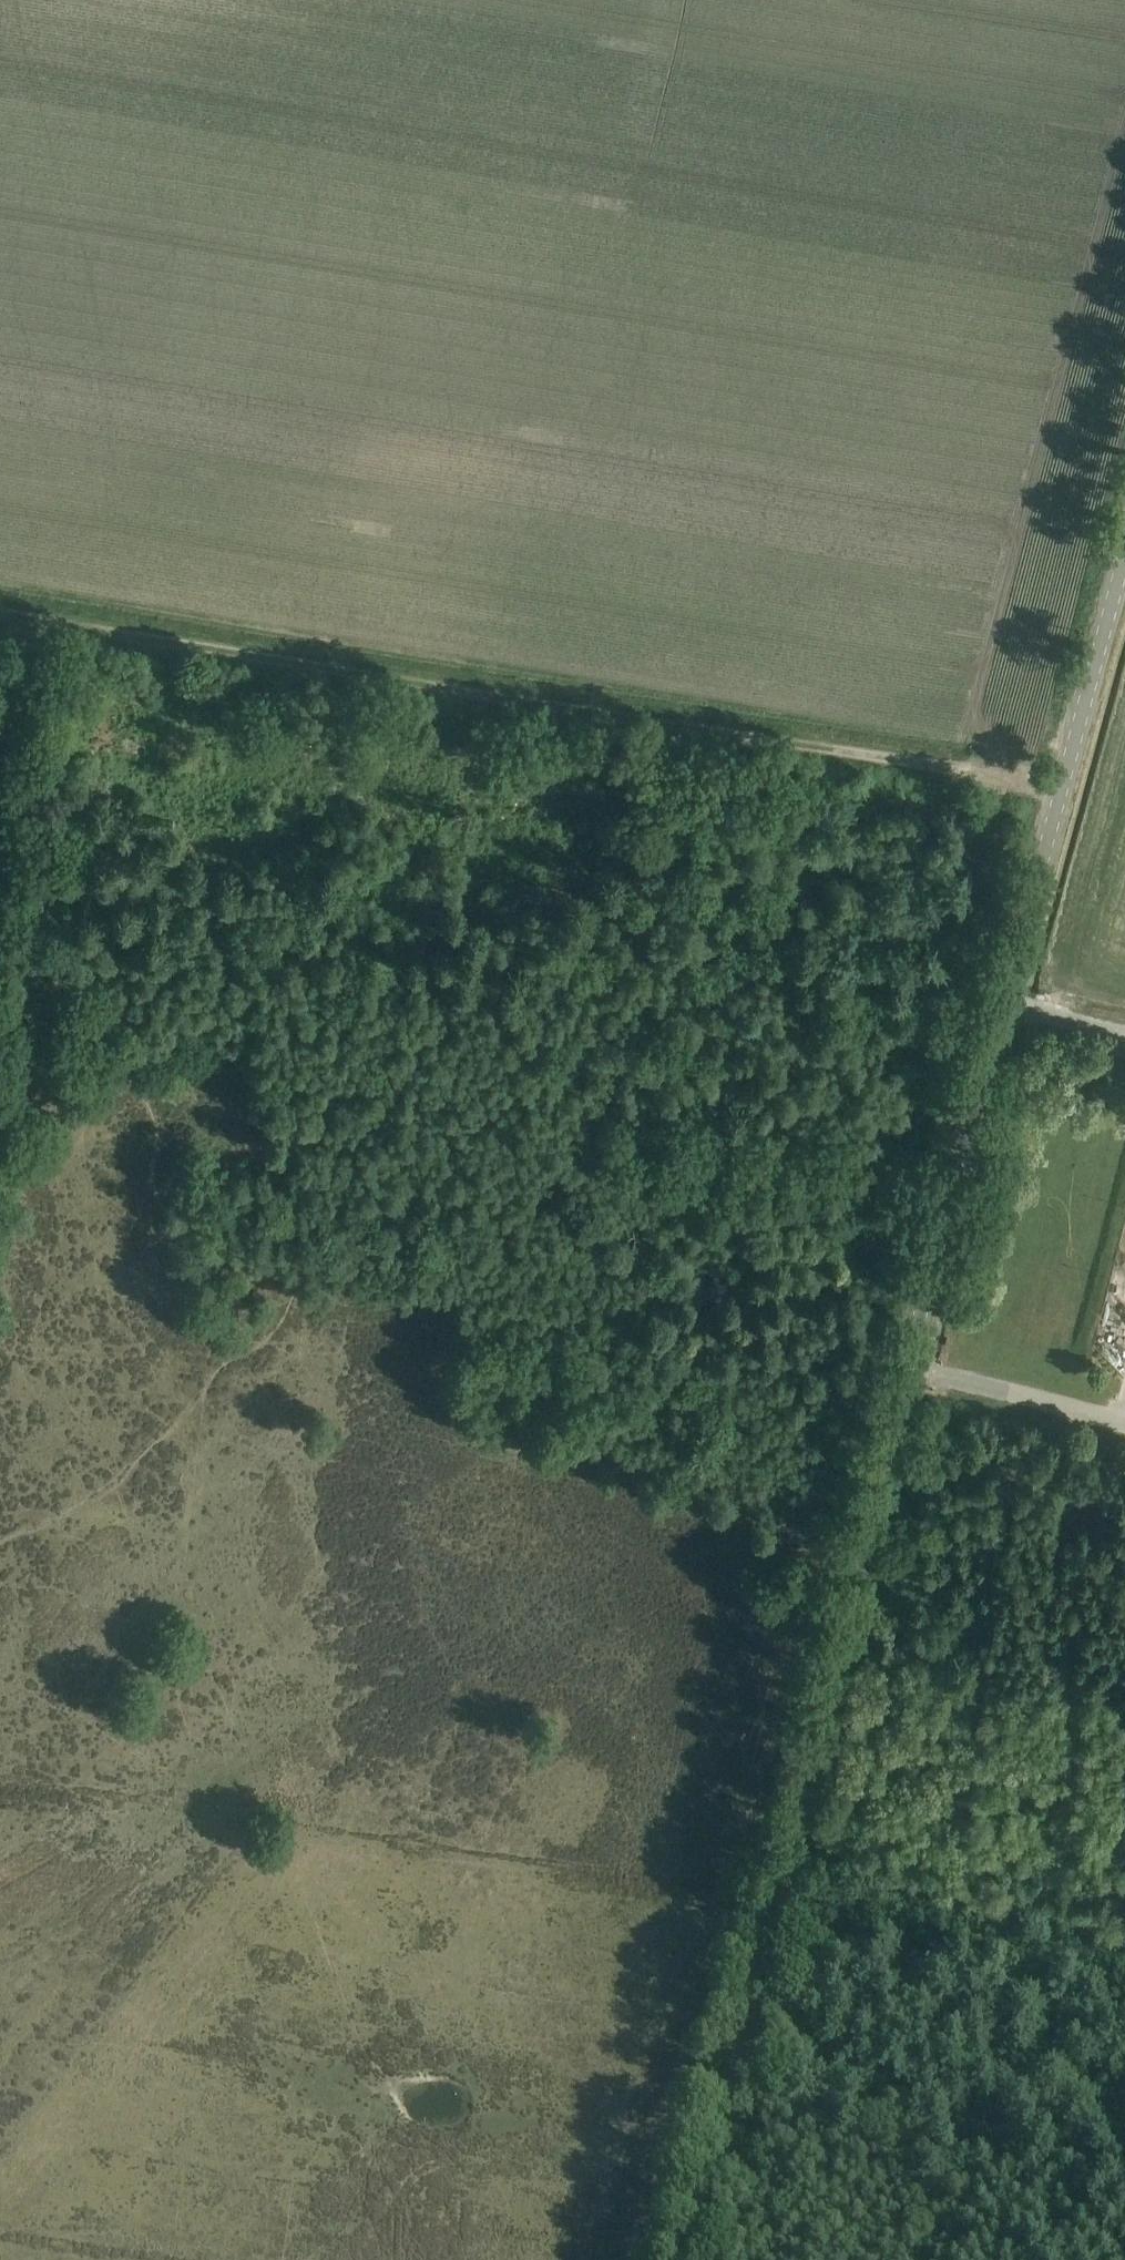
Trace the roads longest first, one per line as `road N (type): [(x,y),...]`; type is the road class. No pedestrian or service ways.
road 1 (unclassified): [(693,2259),(938,1238),(1124,548)]
road 2 (track): [(0,611),(1063,785)]
road 3 (track): [(1124,1029),(1003,1003)]

